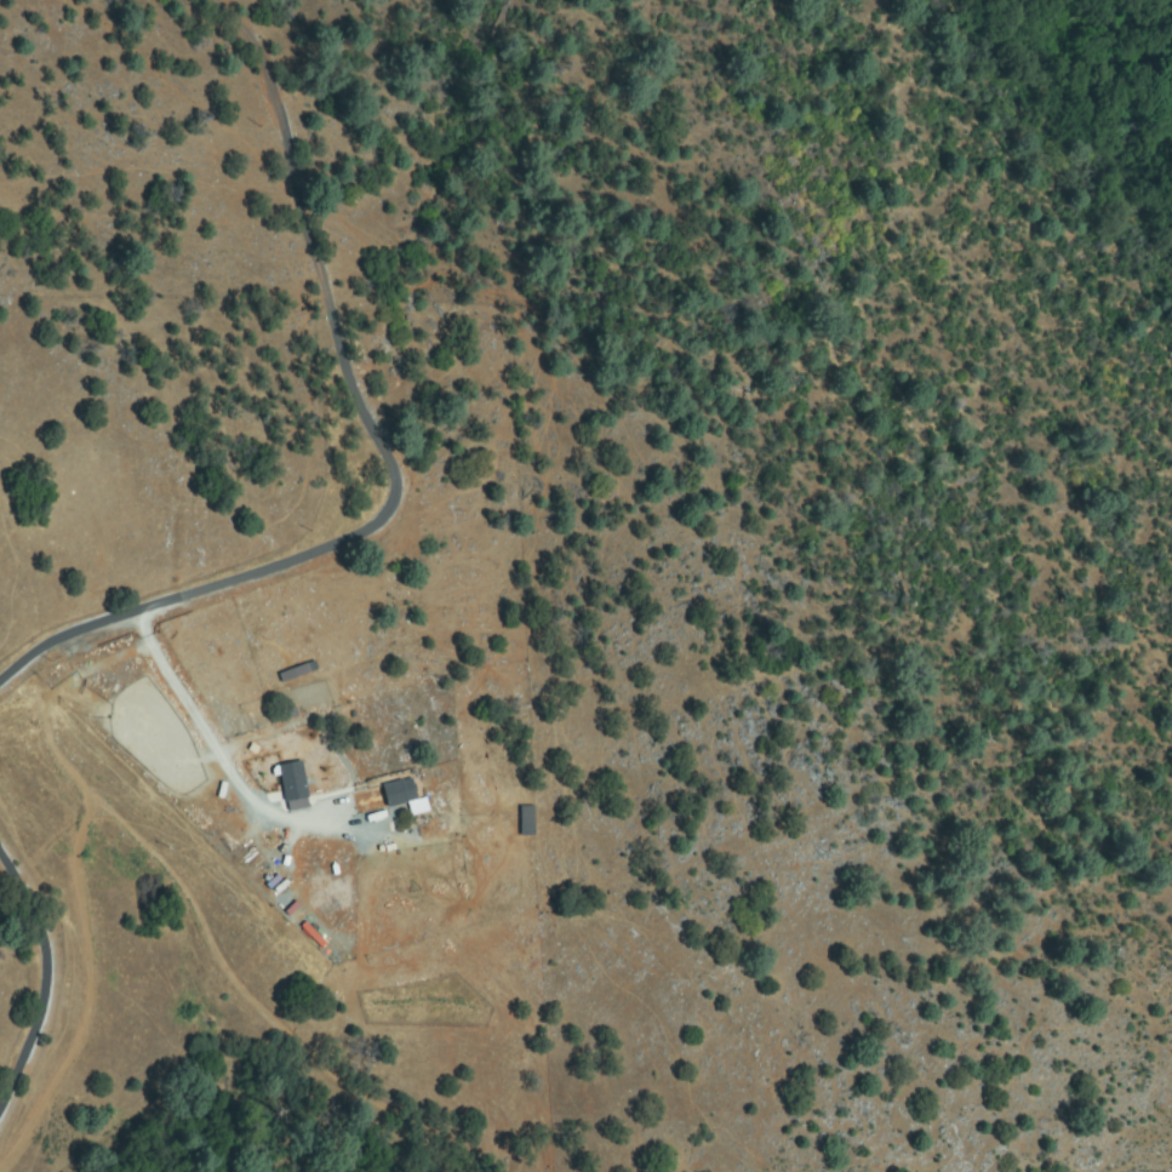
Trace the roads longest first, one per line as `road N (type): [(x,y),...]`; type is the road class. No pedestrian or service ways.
road 1 (residential): [(0,681),(46,644),(310,554),(382,518),(398,486),(396,467),(347,375),(262,58),(216,0)]
road 2 (residential): [(0,1106),(47,985),(36,909),(0,852)]

